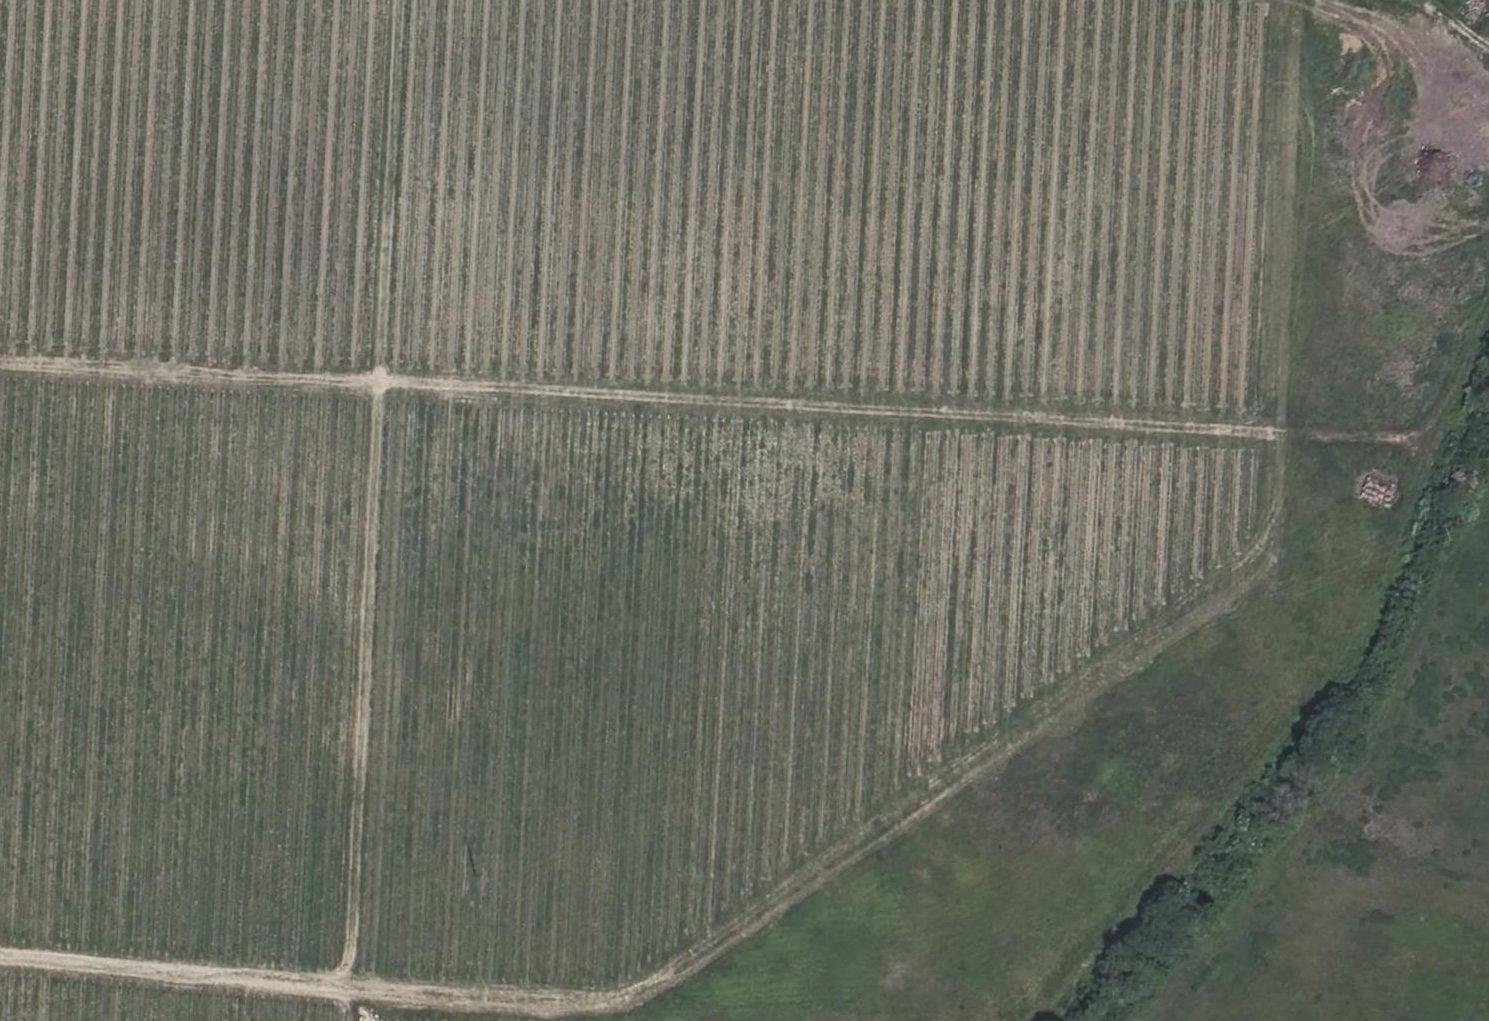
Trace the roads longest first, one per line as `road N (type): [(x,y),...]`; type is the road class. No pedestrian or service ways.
road 1 (track): [(0,366),(1433,447)]
road 2 (track): [(1488,329),(1433,447),(1412,523),(1328,697),(1043,1020)]
road 3 (track): [(797,1020),(0,957)]

